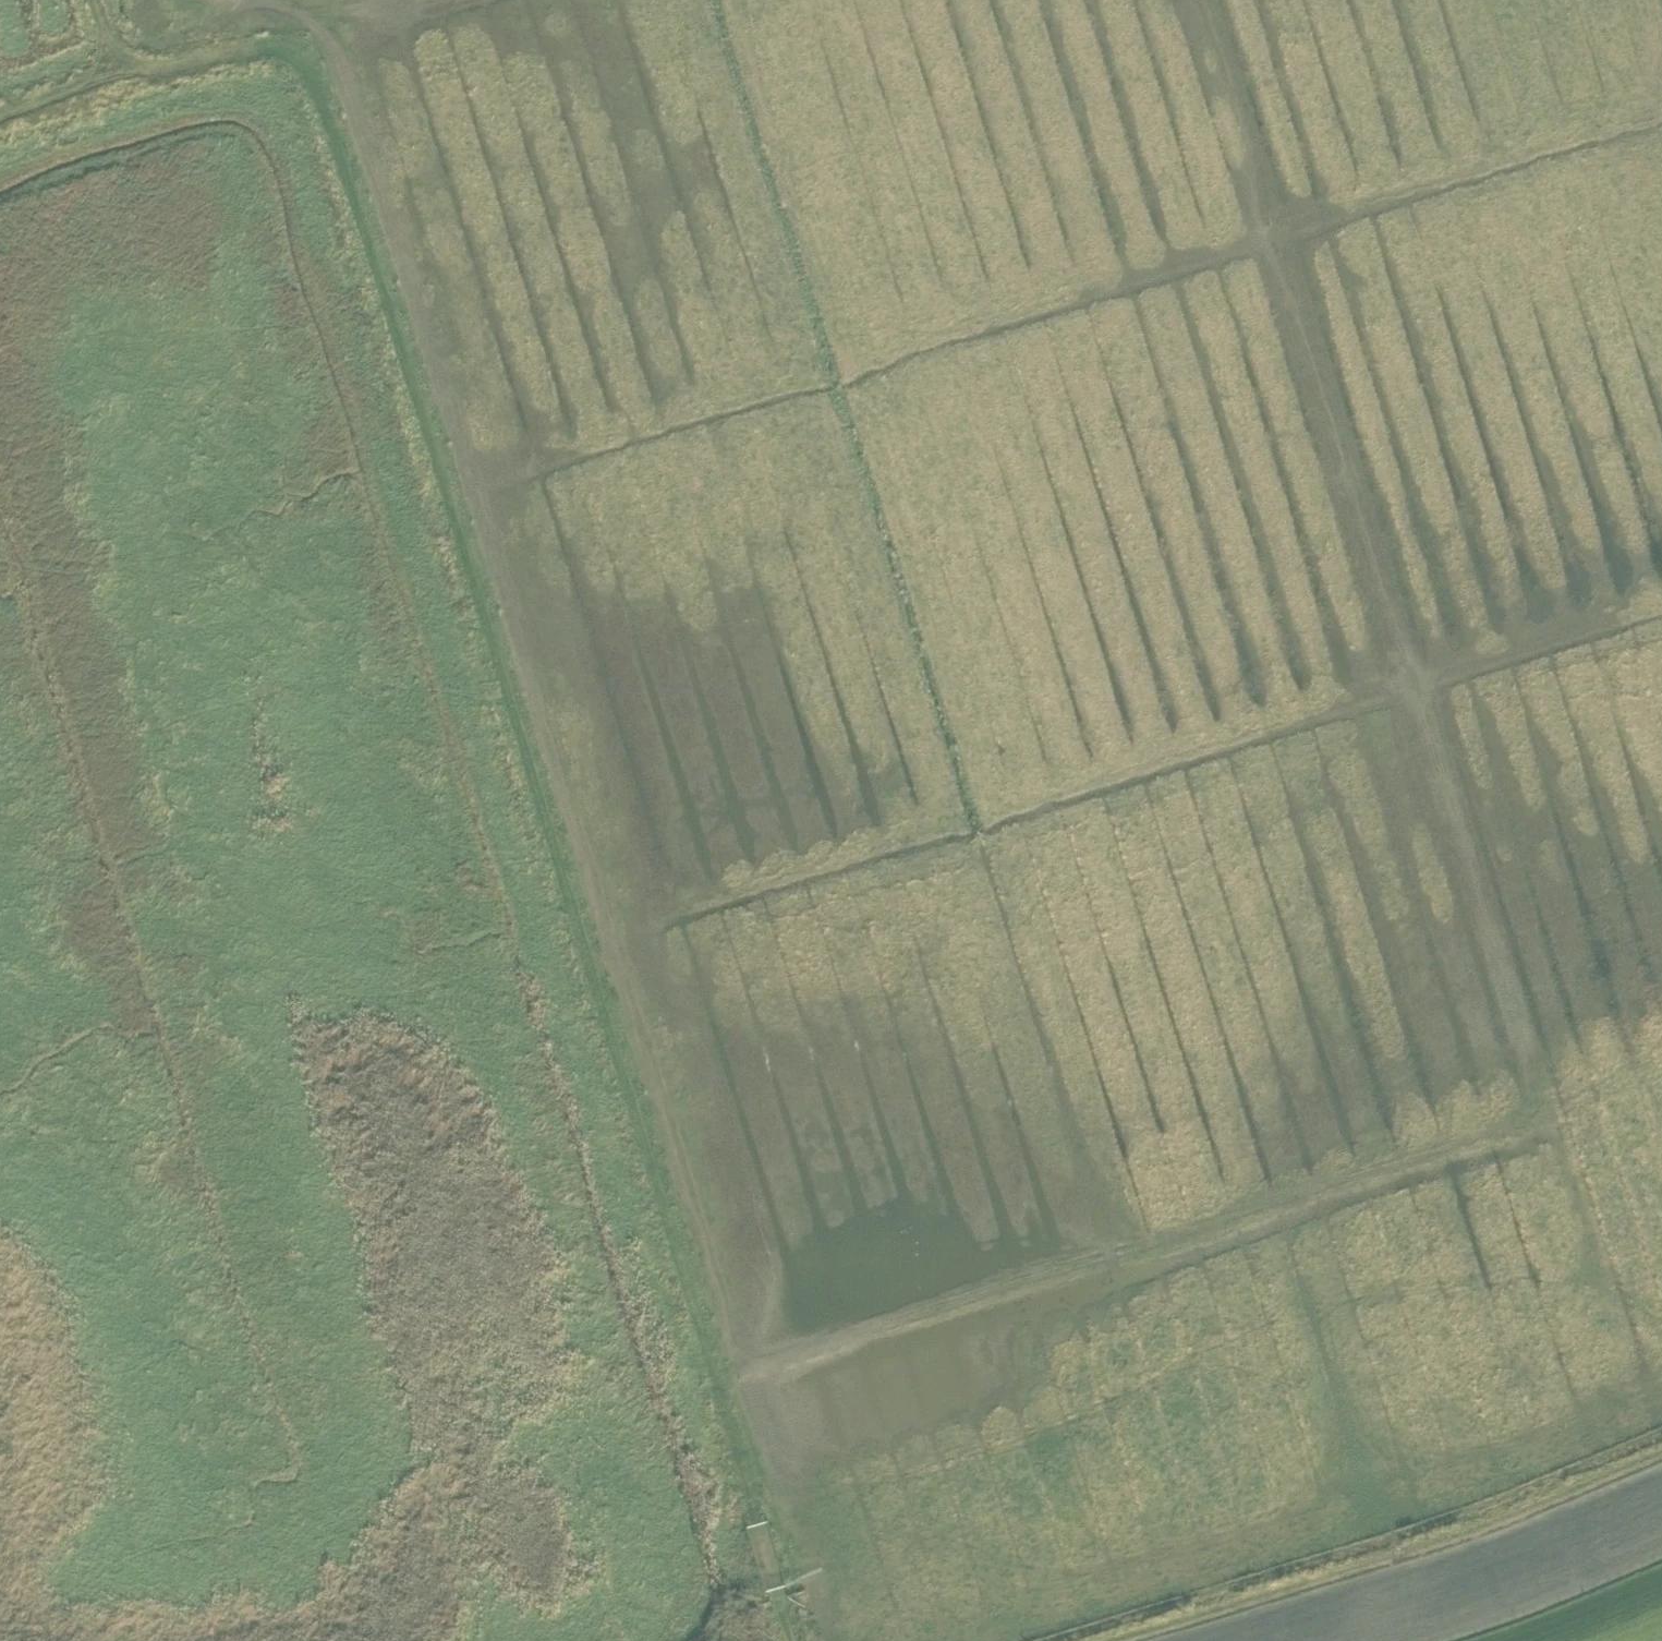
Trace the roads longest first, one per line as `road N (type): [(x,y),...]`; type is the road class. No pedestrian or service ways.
road 1 (track): [(120,81),(262,46),(296,58),(313,78),(776,1602)]

